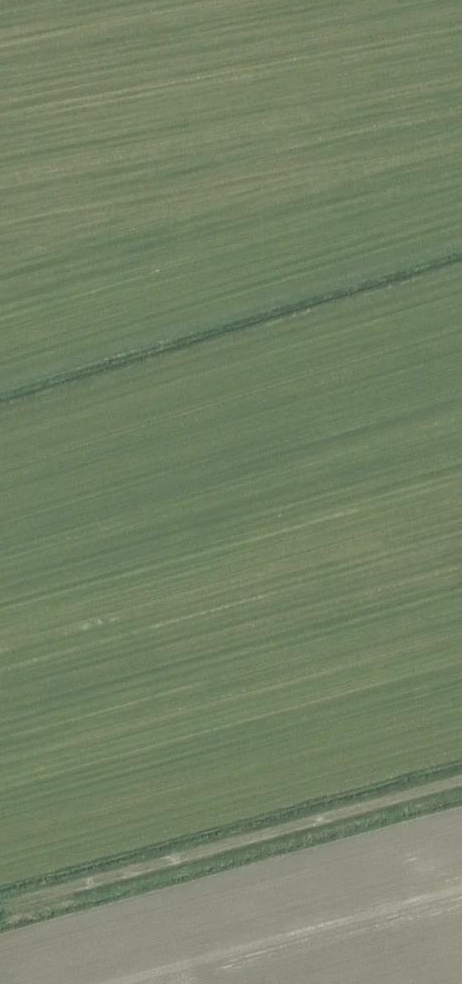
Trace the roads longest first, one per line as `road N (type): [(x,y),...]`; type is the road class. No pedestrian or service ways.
road 1 (track): [(0,913),(461,786)]

